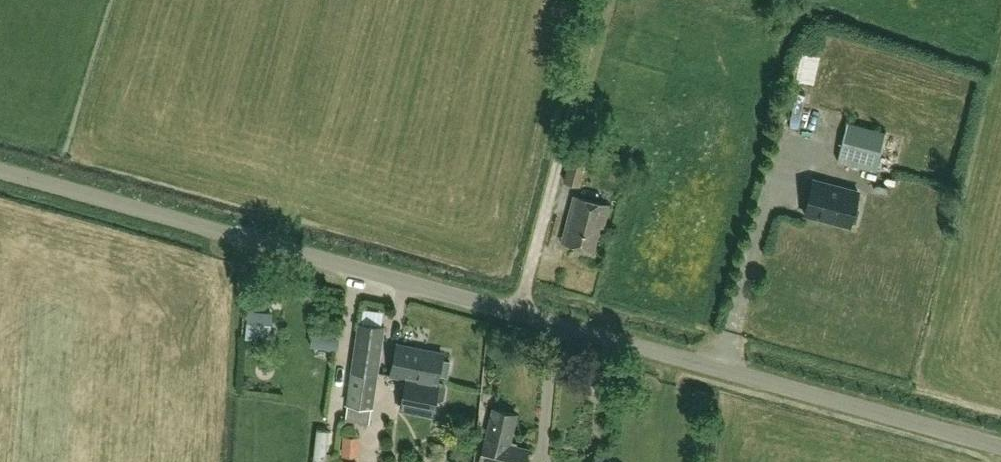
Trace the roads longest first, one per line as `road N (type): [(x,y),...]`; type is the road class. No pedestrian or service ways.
road 1 (unclassified): [(1000,442),(0,160)]

